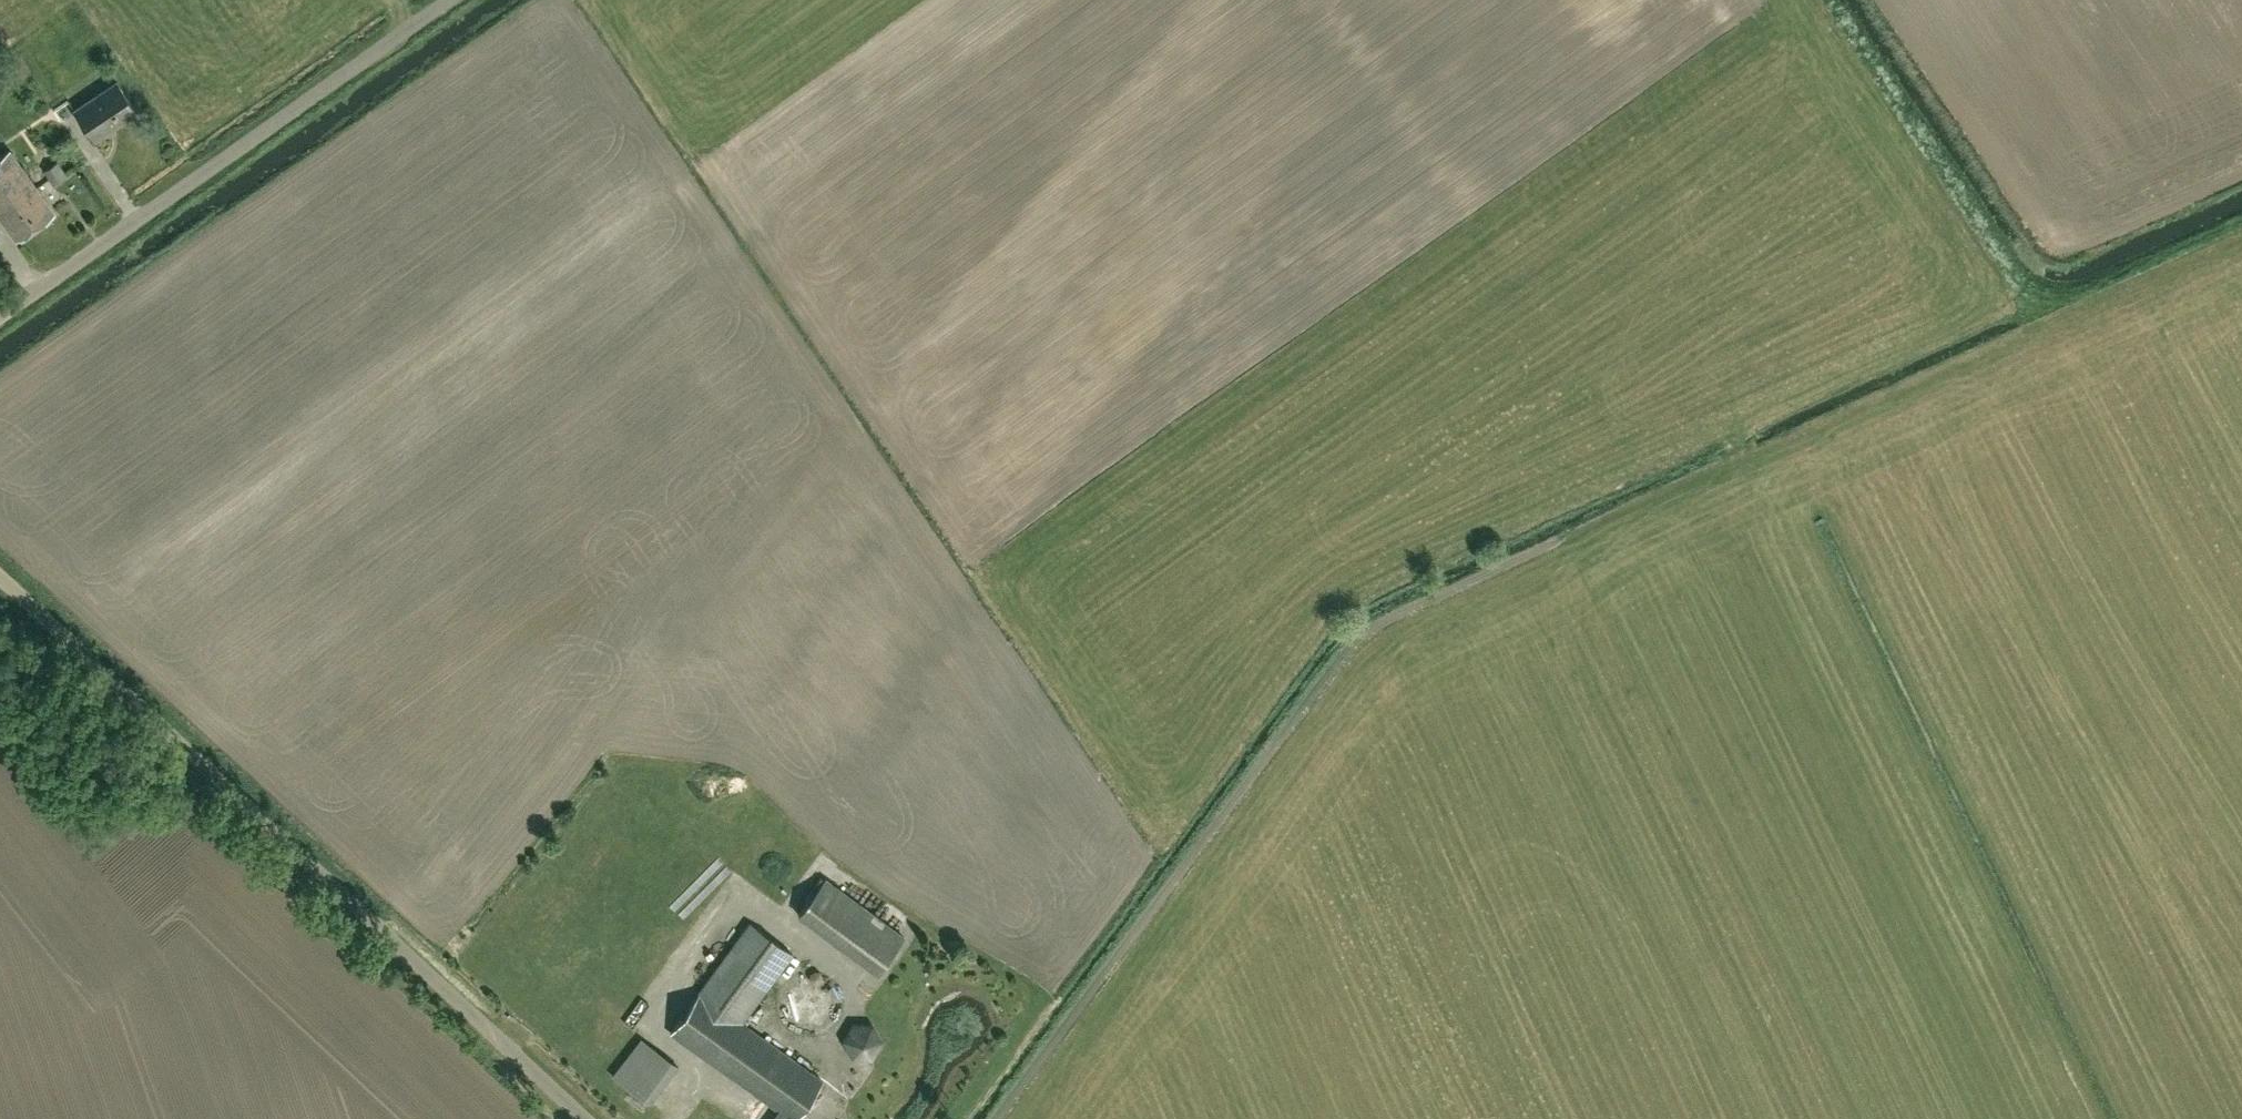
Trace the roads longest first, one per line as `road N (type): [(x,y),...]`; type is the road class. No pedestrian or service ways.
road 1 (unclassified): [(581,1118),(0,575)]
road 2 (unclassified): [(0,321),(457,0)]

